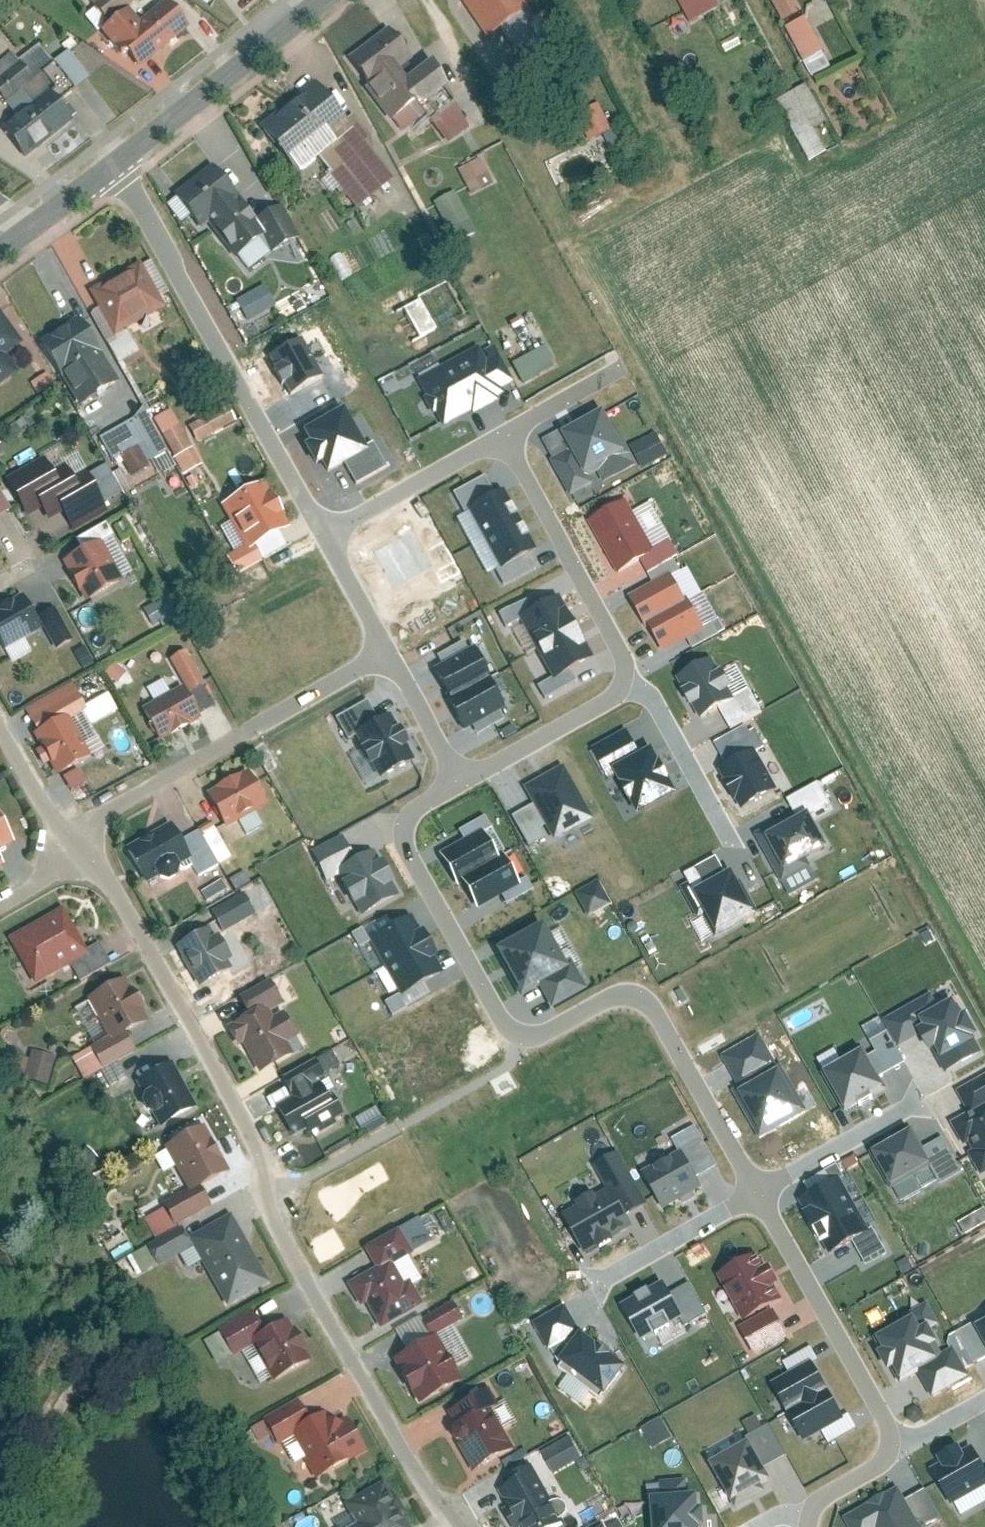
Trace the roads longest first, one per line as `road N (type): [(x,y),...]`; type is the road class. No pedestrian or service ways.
road 1 (residential): [(79,845),(110,879),(268,1162),(270,1209),(429,1490),(474,1526)]
road 2 (residential): [(460,783),(410,814),(406,850),(502,1026),(537,1038),(610,999),(650,1005),(755,1190)]
road 3 (residential): [(118,162),(323,540)]
road 4 (residential): [(388,654),(99,822),(79,845)]
road 5 (residential): [(755,1190),(890,1444)]
road 6 (residential): [(625,682),(624,662),(506,438)]
road 7 (residential): [(118,162),(324,0)]
road 8 (residential): [(506,438),(323,540)]
road 9 (residential): [(460,783),(616,698),(625,682)]
road 10 (residential): [(625,682),(650,697),(728,835)]
road 11 (residential): [(755,1190),(915,1101)]
road 12 (residential): [(599,1284),(755,1190)]
road 13 (residential): [(0,719),(79,845)]
road 14 (residential): [(388,654),(460,783)]
road 15 (residential): [(0,250),(118,162)]
road 16 (residential): [(323,540),(388,654)]
road 17 (residential): [(506,438),(617,376)]

